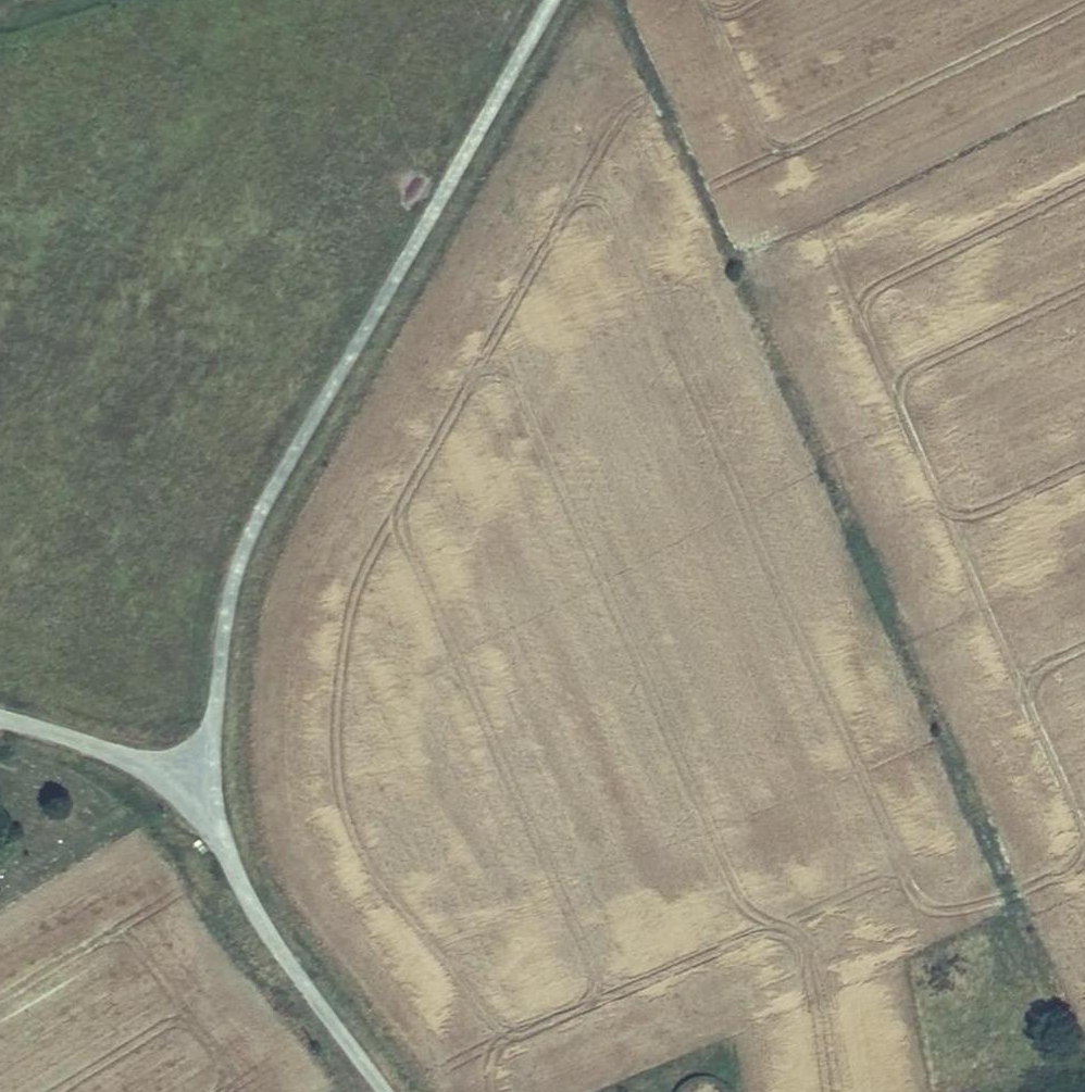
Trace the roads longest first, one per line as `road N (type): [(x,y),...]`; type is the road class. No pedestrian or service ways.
road 1 (residential): [(209,727),(224,624),(255,519),(545,0)]
road 2 (residential): [(226,853),(255,917),(387,1091)]
road 3 (residential): [(0,717),(146,765)]
road 4 (residential): [(226,853),(209,727)]

